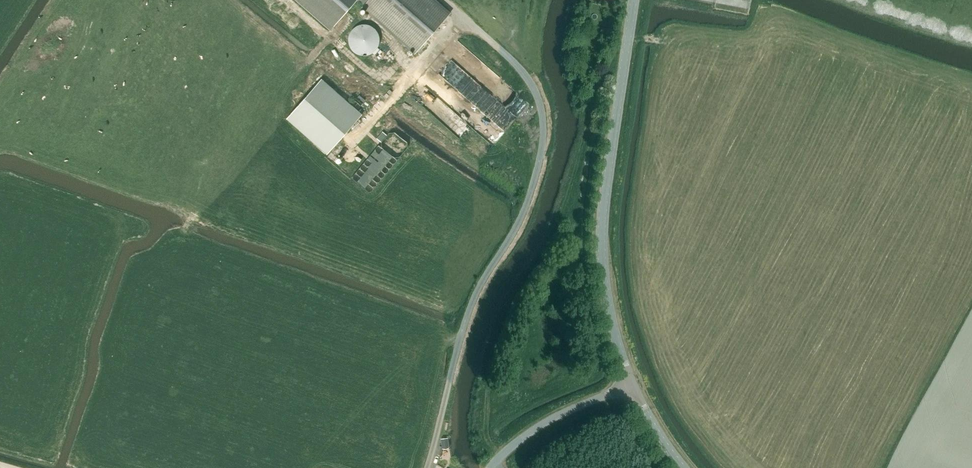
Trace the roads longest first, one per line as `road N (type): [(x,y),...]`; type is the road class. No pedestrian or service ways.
road 1 (tertiary): [(630,384),(606,296),(602,237),(634,0)]
road 2 (track): [(348,145),(462,17)]
road 3 (unclassified): [(490,467),(528,434),(630,384)]

